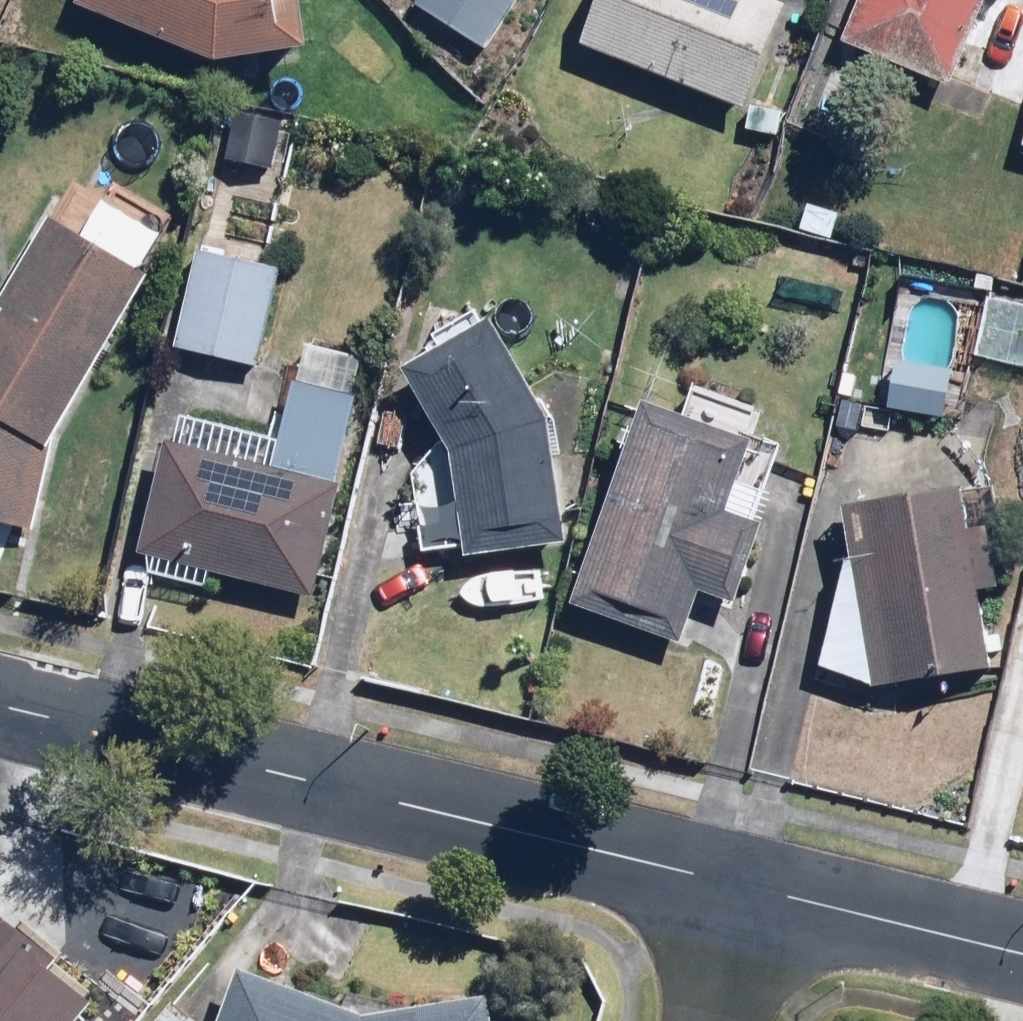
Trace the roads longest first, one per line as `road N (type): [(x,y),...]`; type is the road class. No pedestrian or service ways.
road 1 (residential): [(744,882),(0,705)]
road 2 (residential): [(1022,951),(744,882)]
road 3 (residential): [(706,1020),(744,882)]

